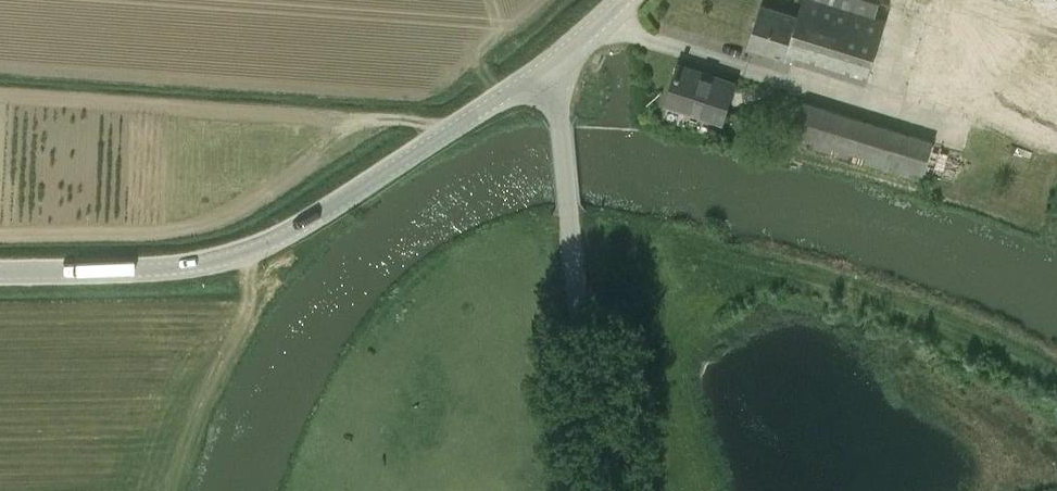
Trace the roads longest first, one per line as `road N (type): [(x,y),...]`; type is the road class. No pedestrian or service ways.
road 1 (unclassified): [(0,272),(168,269),(235,255),(311,222),(542,71)]
road 2 (unclassified): [(596,490),(562,116),(542,71)]

